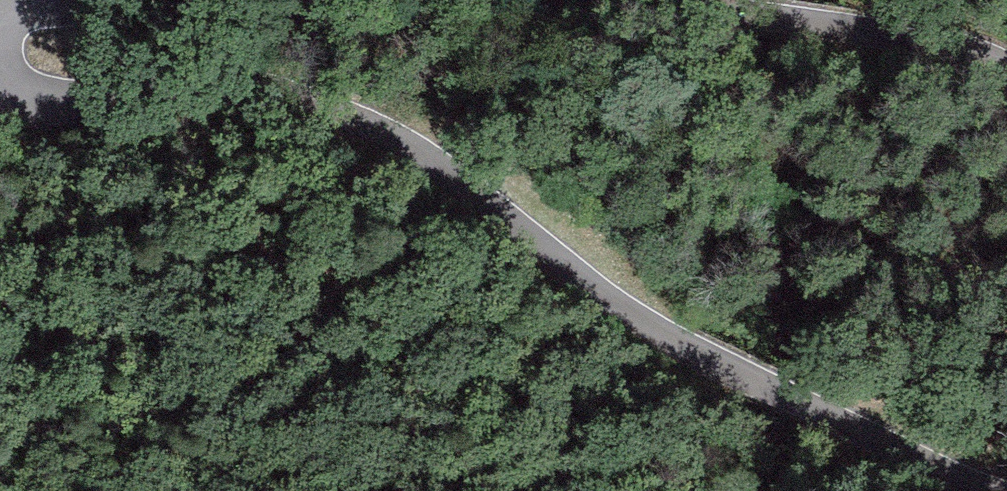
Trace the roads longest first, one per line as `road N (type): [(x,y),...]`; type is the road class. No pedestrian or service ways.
road 1 (unclassified): [(0,79),(29,98),(78,102),(203,79),(350,120),(415,147),(621,306),(692,350),(803,407),(1005,490)]
road 2 (unclassified): [(1006,65),(940,42),(640,0)]
road 3 (unclassified): [(134,0),(29,9),(0,23)]

